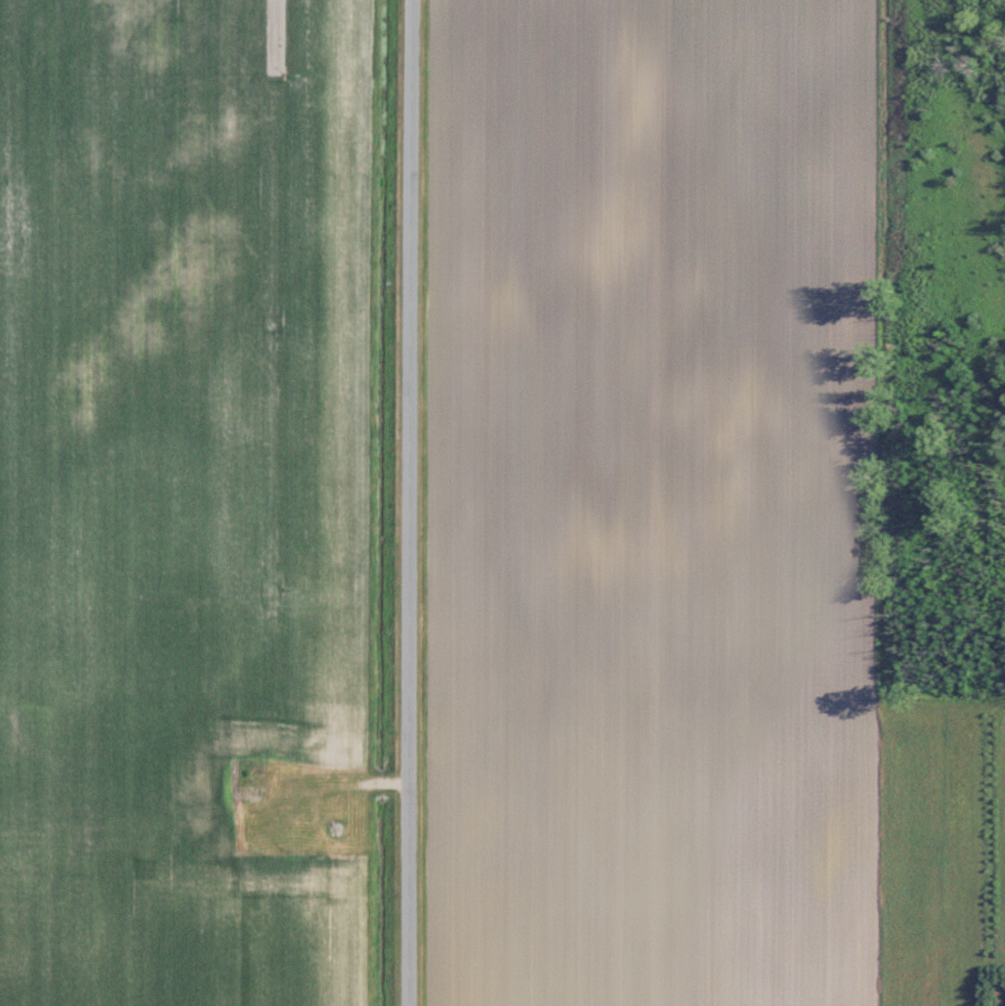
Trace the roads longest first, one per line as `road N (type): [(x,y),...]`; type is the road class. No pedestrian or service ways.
road 1 (residential): [(415,1005),(415,0)]

